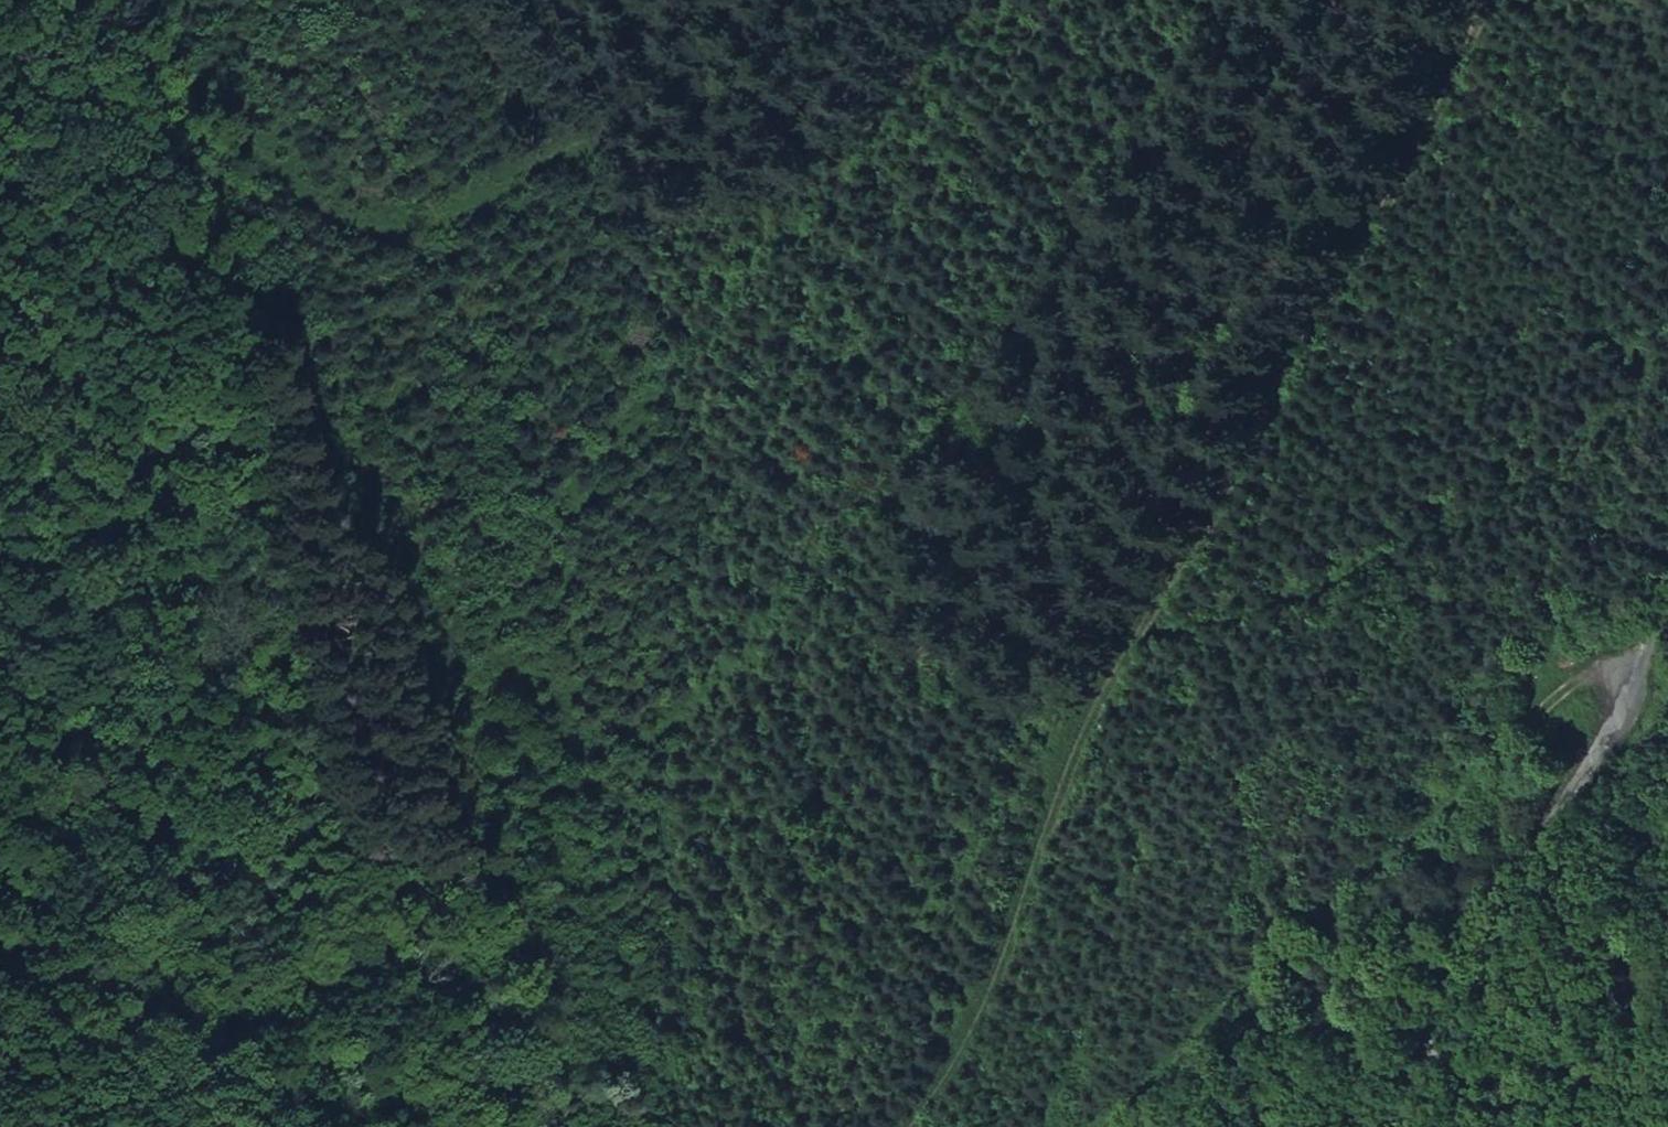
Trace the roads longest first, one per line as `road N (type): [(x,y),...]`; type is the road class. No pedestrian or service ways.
road 1 (track): [(1405,1126),(1451,984),(1631,667),(1667,587)]

